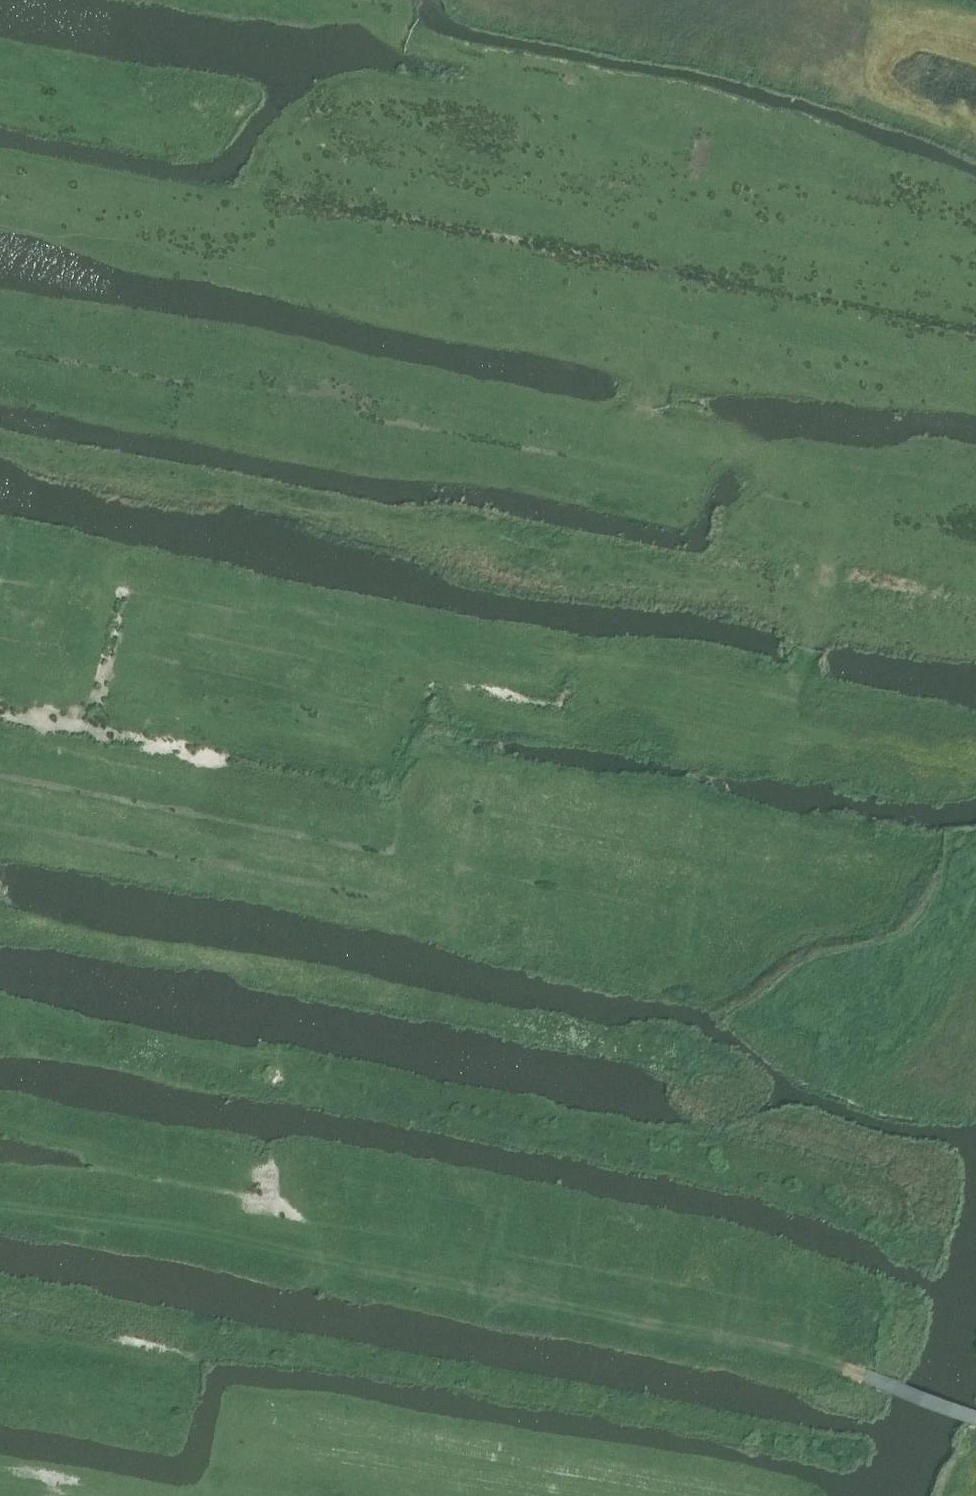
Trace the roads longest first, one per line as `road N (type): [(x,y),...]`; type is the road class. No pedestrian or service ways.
road 1 (track): [(767,1360),(843,1369),(975,1417)]

